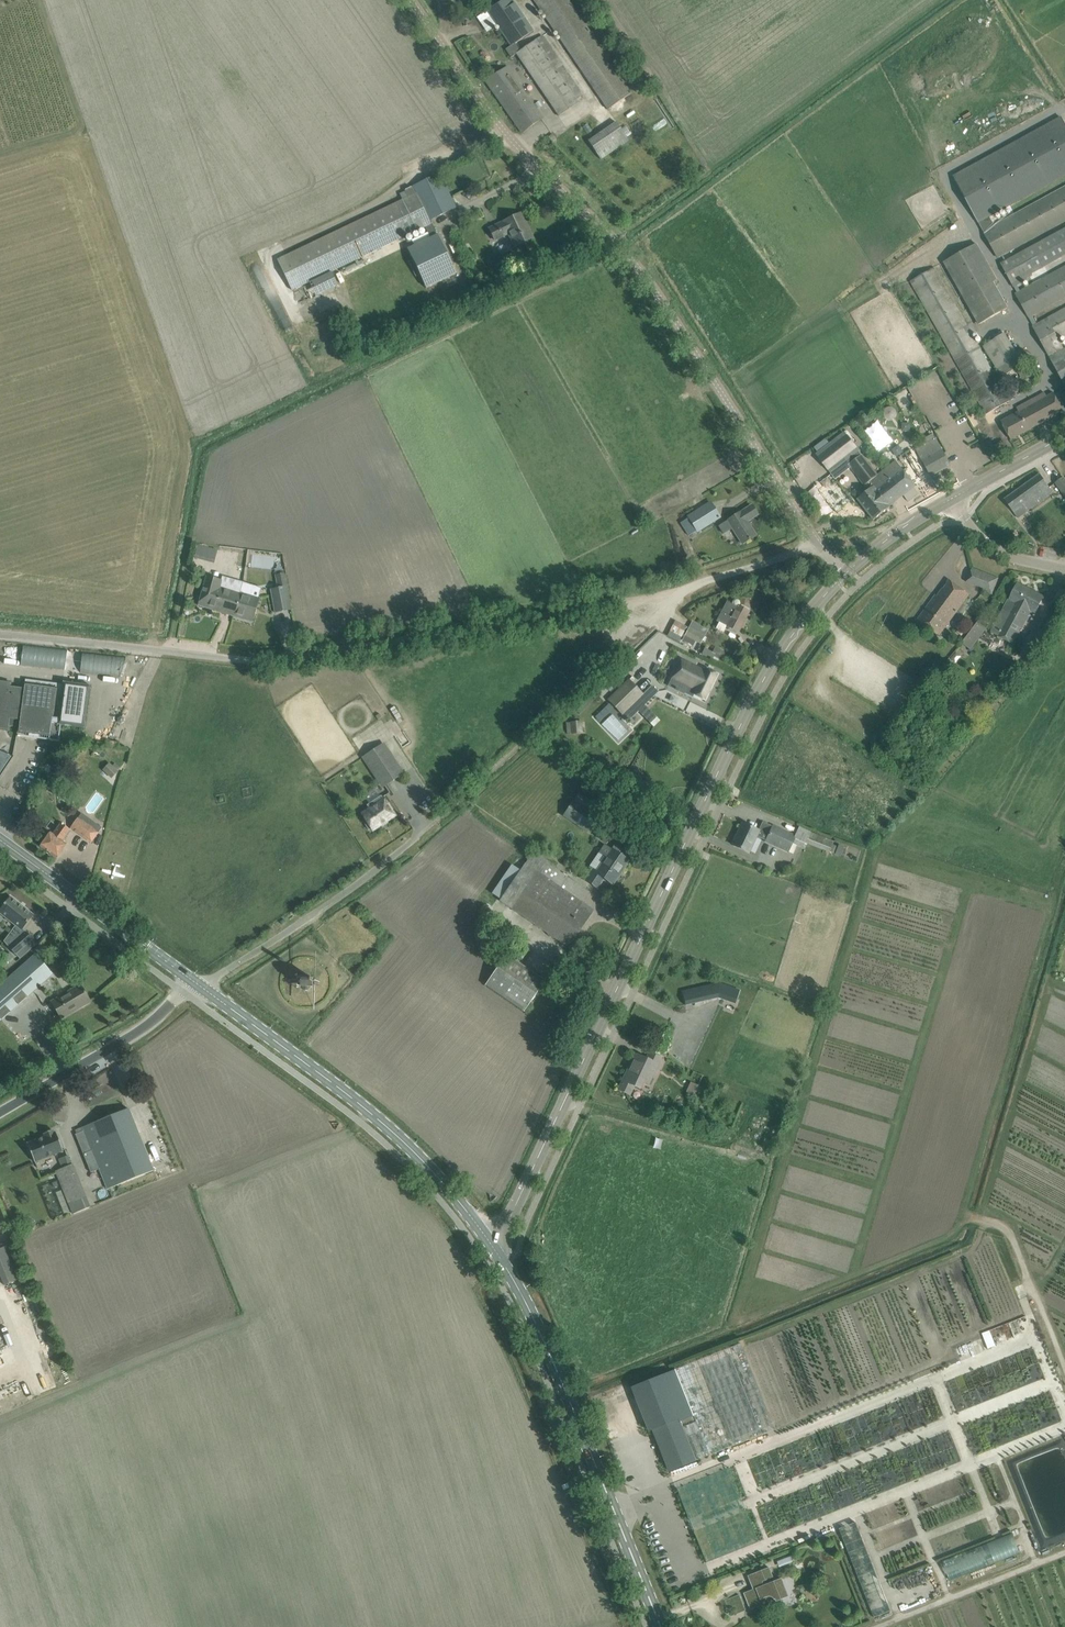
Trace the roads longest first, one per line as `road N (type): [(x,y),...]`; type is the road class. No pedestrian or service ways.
road 1 (secondary): [(494,1247),(759,688),(810,611),(846,574)]
road 2 (unclassified): [(819,544),(635,263),(510,138),(412,0)]
road 3 (secondary): [(660,1626),(534,1318),(494,1247)]
road 4 (tertiary): [(494,1247),(380,1120),(202,986)]
road 5 (track): [(261,659),(610,604)]
road 6 (unclassified): [(0,633),(261,659)]
road 7 (unclassified): [(202,986),(416,838)]
road 8 (tertiary): [(202,986),(0,839)]
road 9 (unclassified): [(0,1113),(202,986)]
road 10 (unclassified): [(679,592),(819,544)]
road 11 (unclassified): [(1064,569),(990,546),(952,497)]
road 12 (secondary): [(846,574),(952,497)]
road 13 (secondary): [(952,497),(1064,435)]

